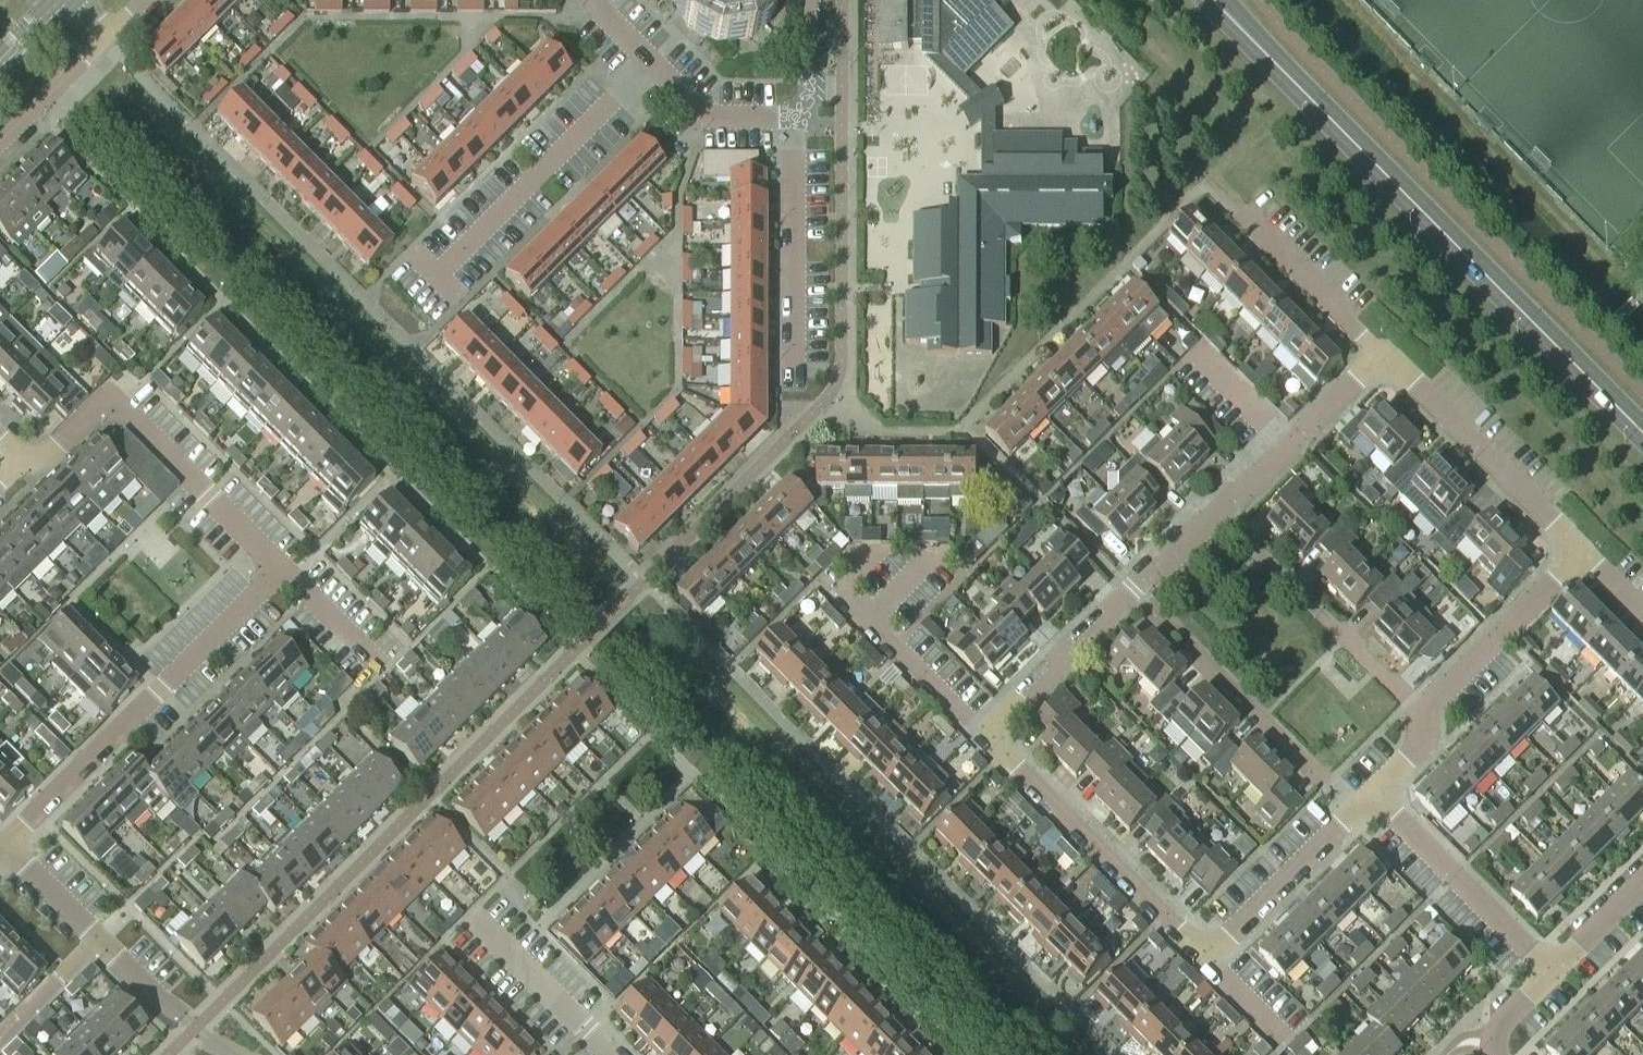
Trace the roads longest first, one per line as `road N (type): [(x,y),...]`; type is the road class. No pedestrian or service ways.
road 1 (residential): [(3,843),(280,566),(108,396),(46,456),(17,463)]
road 2 (residential): [(985,735),(1133,589),(1382,365)]
road 3 (secondary): [(1640,430),(1331,120)]
road 4 (residential): [(1373,792),(1416,749),(1432,703),(1582,552)]
road 5 (residential): [(1207,943),(1189,939),(985,735)]
road 6 (residential): [(439,276),(651,64)]
road 7 (residential): [(1582,552),(1406,374),(1382,365)]
road 8 (residential): [(792,390),(792,117)]
road 9 (residential): [(1550,972),(1373,792)]
road 10 (residential): [(1207,943),(1225,939),(1373,792)]
road 11 (residential): [(985,735),(831,585)]
road 12 (residential): [(1382,365),(1371,345),(1241,211)]
road 13 (residential): [(608,1054),(469,917)]
road 14 (secondary): [(1201,0),(1331,120)]
road 15 (residential): [(232,1054),(158,1001),(99,939)]
road 16 (residential): [(792,117),(708,116),(651,64)]
road 17 (secondary): [(1331,120),(1229,0)]
road 18 (residential): [(0,144),(105,38)]
road 19 (residential): [(0,1037),(99,939)]
road 20 (residential): [(99,939),(3,843)]
road 21 (residential): [(1642,882),(1550,972)]
road 22 (residential): [(809,0),(808,92),(792,117)]

